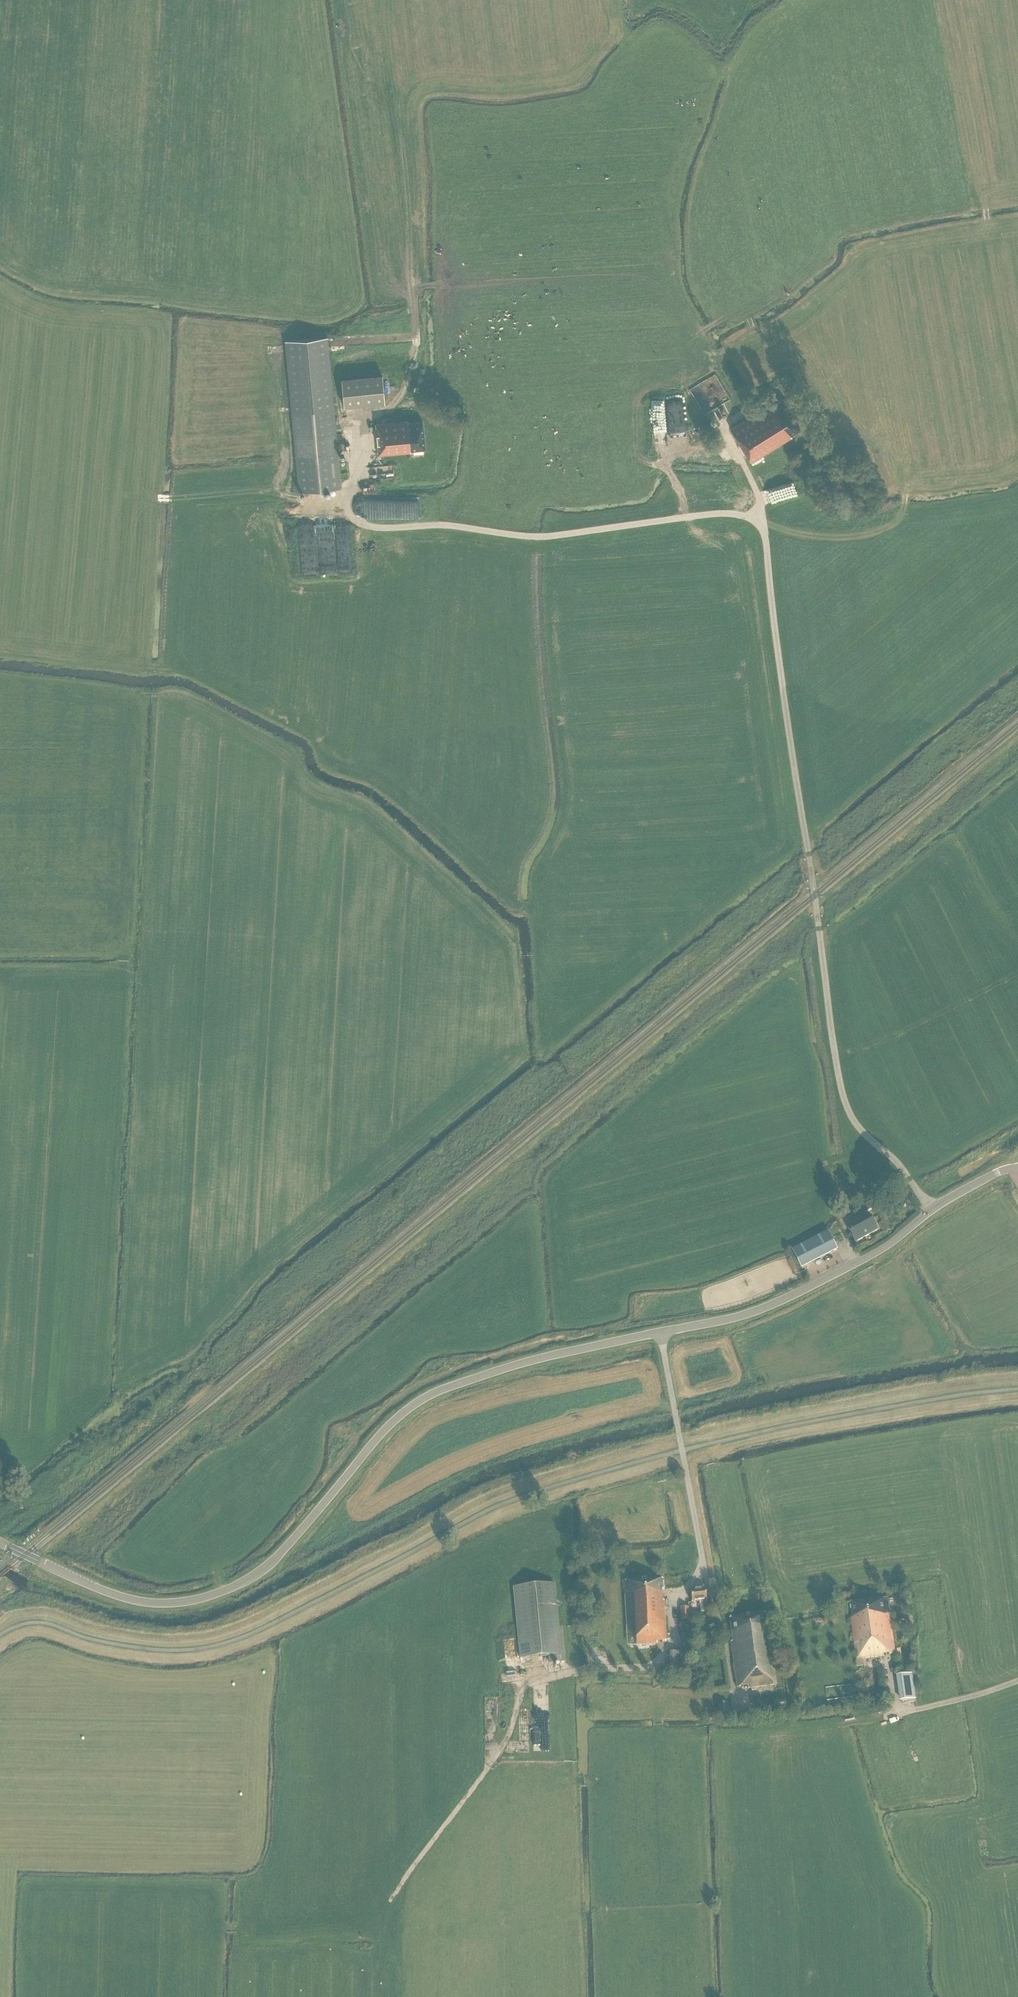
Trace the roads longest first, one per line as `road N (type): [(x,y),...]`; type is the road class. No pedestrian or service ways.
road 1 (unclassified): [(931,1210),(899,1164),(858,1127),(841,1091),(766,530),(735,516),(535,540),(378,532),(359,525),(345,507)]
road 2 (tertiary): [(0,1542),(133,1600),(172,1603),(221,1592),(275,1558),(419,1400),(499,1370),(659,1333)]
road 3 (track): [(667,1651),(648,1667),(570,1670),(530,1681),(503,1746),(390,1902)]
road 4 (tertiary): [(659,1333),(792,1296),(884,1247),(931,1210)]
road 5 (unclassified): [(682,1451),(659,1333)]

